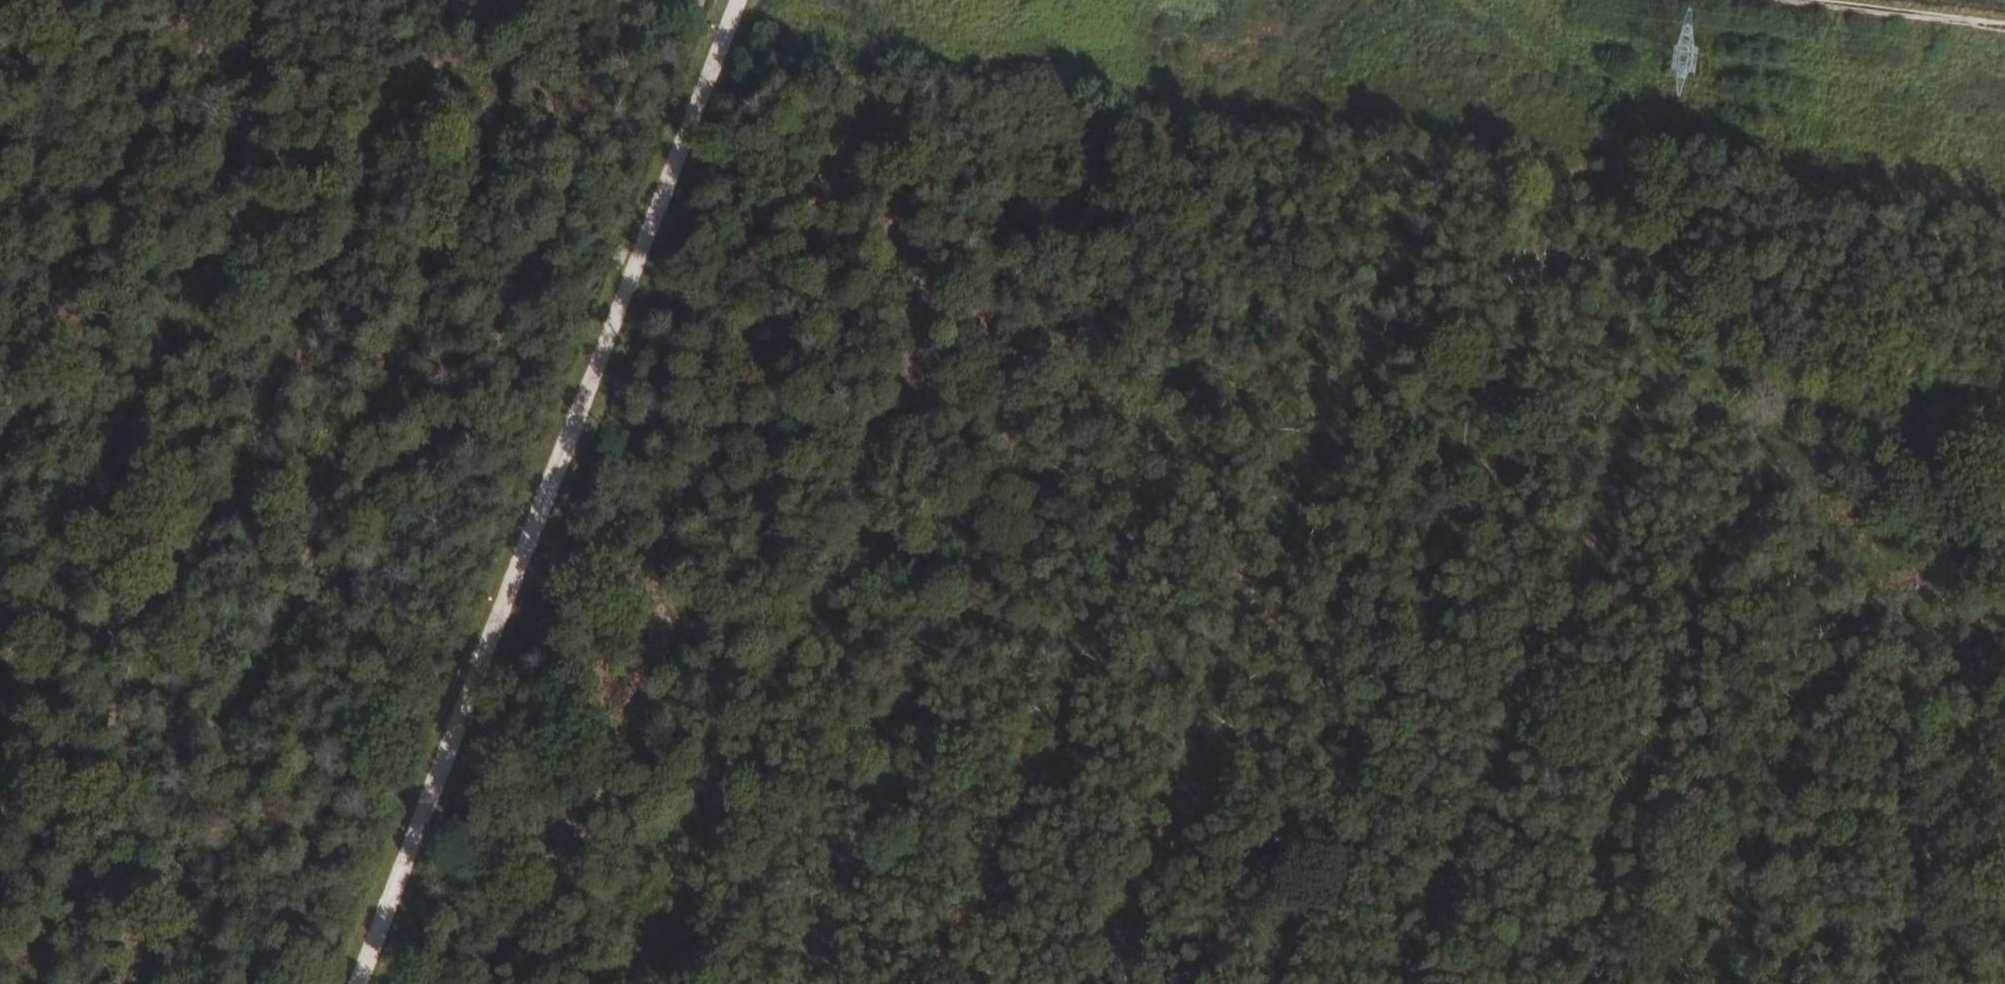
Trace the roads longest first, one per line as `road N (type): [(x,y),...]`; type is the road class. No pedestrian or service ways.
road 1 (track): [(360,983),(739,0)]
road 2 (track): [(1591,0),(2004,50)]

